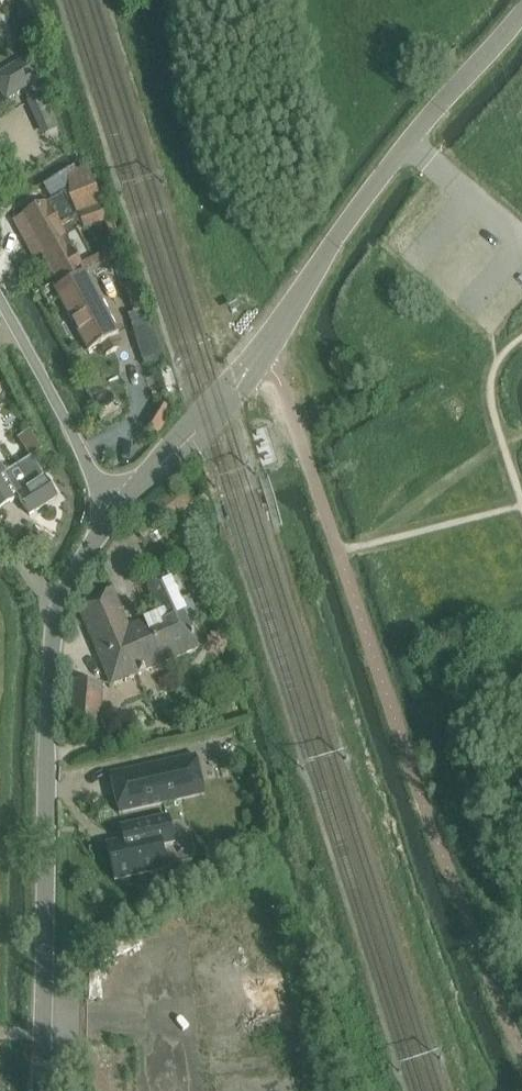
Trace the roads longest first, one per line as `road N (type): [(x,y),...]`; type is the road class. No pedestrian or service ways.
road 1 (unclassified): [(114,513),(234,390),(376,186),(521,16)]
road 2 (unclassified): [(37,1090),(51,650),(58,607),(114,513)]
road 3 (unclassified): [(114,513),(0,298)]

